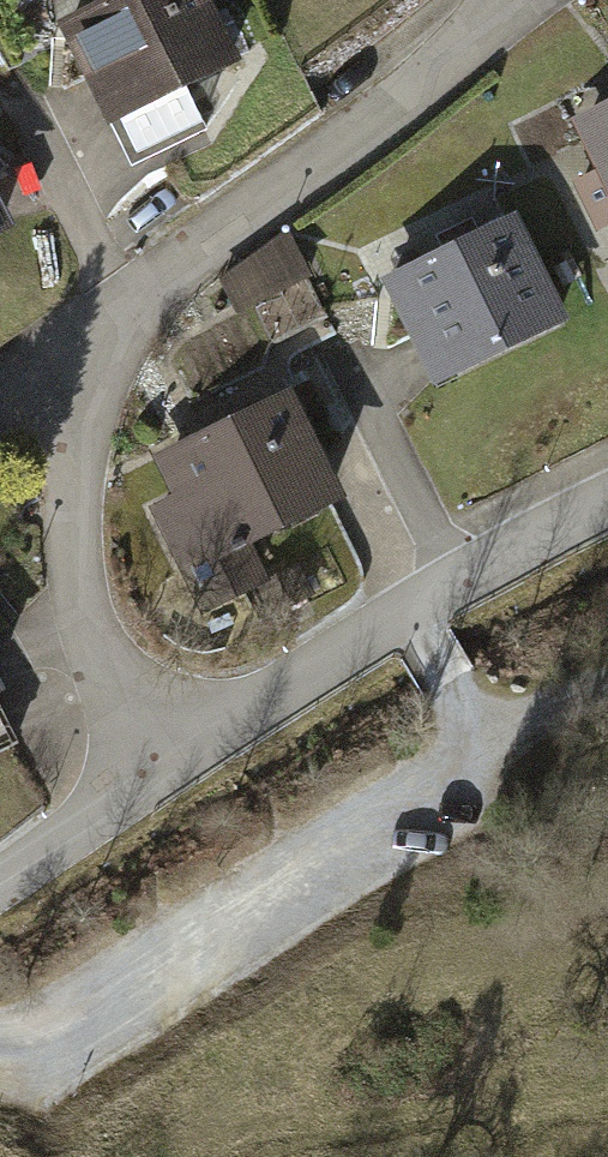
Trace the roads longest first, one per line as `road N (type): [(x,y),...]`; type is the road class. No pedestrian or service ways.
road 1 (residential): [(105,357),(150,291),(180,264),(523,0)]
road 2 (residential): [(607,498),(405,610),(170,764)]
road 3 (residential): [(170,764),(97,641),(74,564),(79,437),(105,357)]
road 4 (residential): [(170,764),(0,883)]

